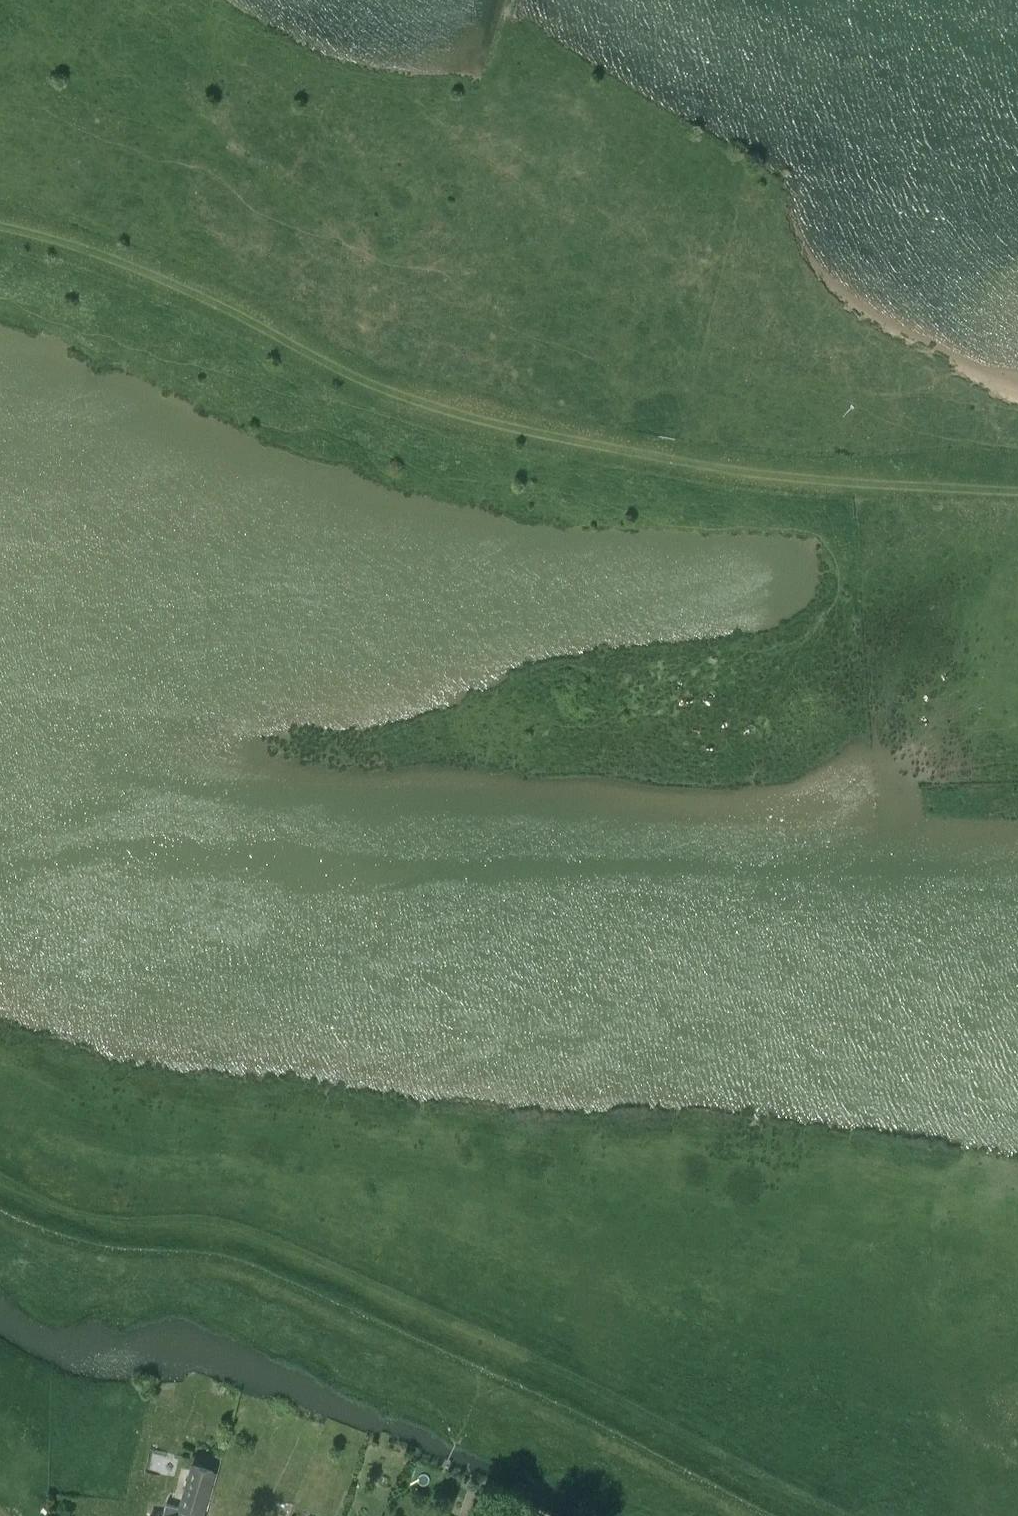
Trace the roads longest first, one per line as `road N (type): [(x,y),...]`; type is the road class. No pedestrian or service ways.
road 1 (track): [(1017,479),(751,472),(476,429),(281,350),(142,273),(0,230)]
road 2 (track): [(770,1515),(248,1273),(95,1259),(0,1220)]

